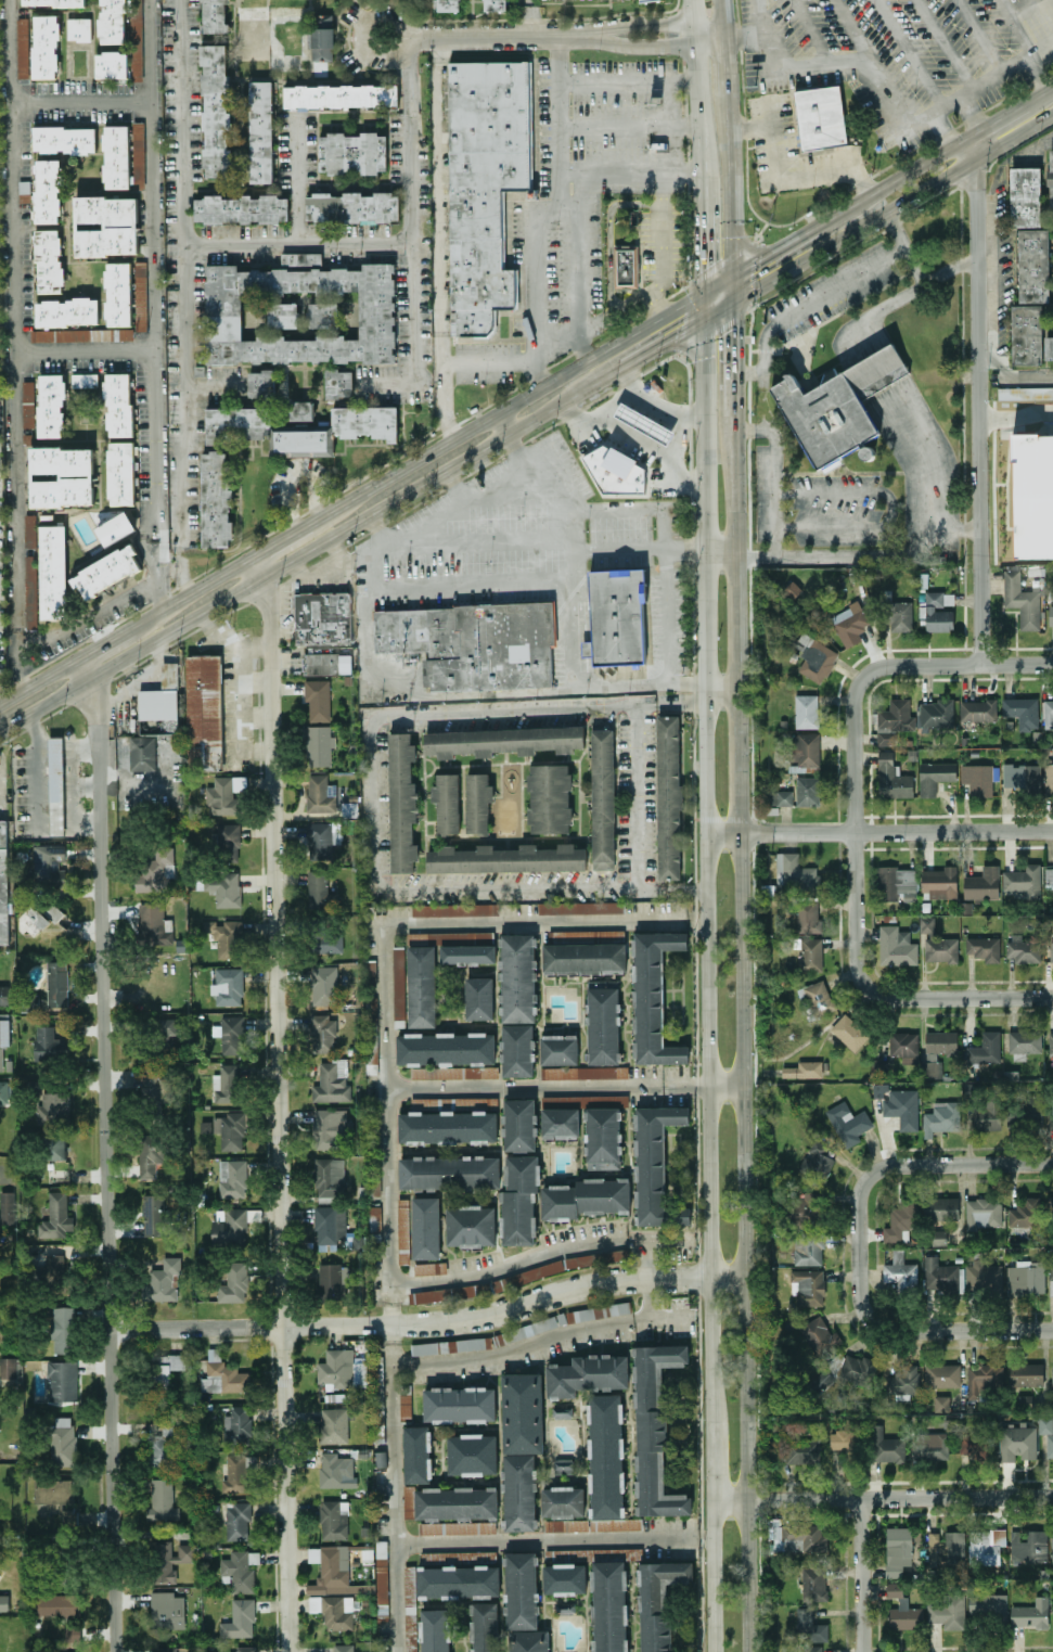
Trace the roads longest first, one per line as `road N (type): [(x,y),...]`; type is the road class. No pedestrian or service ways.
road 1 (secondary): [(706,289),(710,1382)]
road 2 (residential): [(265,579),(290,1651)]
road 3 (residential): [(97,678),(115,1651)]
road 4 (secondary): [(747,1651),(739,833)]
road 5 (secondary): [(97,678),(574,393)]
road 6 (residential): [(983,665),(974,157)]
road 7 (secondary): [(706,289),(317,517)]
road 8 (secondary): [(739,809),(732,408)]
road 9 (residential): [(743,1279),(601,1282),(459,1324),(393,1327)]
road 10 (residential): [(1052,664),(871,671),(856,701),(858,832)]
road 11 (residential): [(1052,830),(707,833)]
road 12 (residential): [(858,832),(857,955),(878,994),(1052,997)]
road 13 (residential): [(1052,1496),(711,1499)]
road 14 (residential): [(725,35),(402,38)]
road 15 (residential): [(393,1327),(111,1329)]
road 16 (secondary): [(733,298),(974,157)]
road 17 (residential): [(1052,1330),(889,1331),(861,1306),(861,1238)]
road 18 (residential): [(1052,1163),(887,1164),(869,1177),(861,1238)]
road 19 (secondary): [(692,0),(705,207)]
road 20 (secondary): [(732,272),(729,94)]
road 21 (secondary): [(574,393),(706,315)]
road 22 (residential): [(862,1499),(864,1651)]
road 23 (secondary): [(711,1499),(712,1651)]
road 24 (secondary): [(844,206),(732,272)]
road 25 (residential): [(365,51),(391,55),(401,46),(399,25),(382,15),(369,20),(361,31),(365,51)]
road 26 (secondary): [(952,143),(844,206)]

